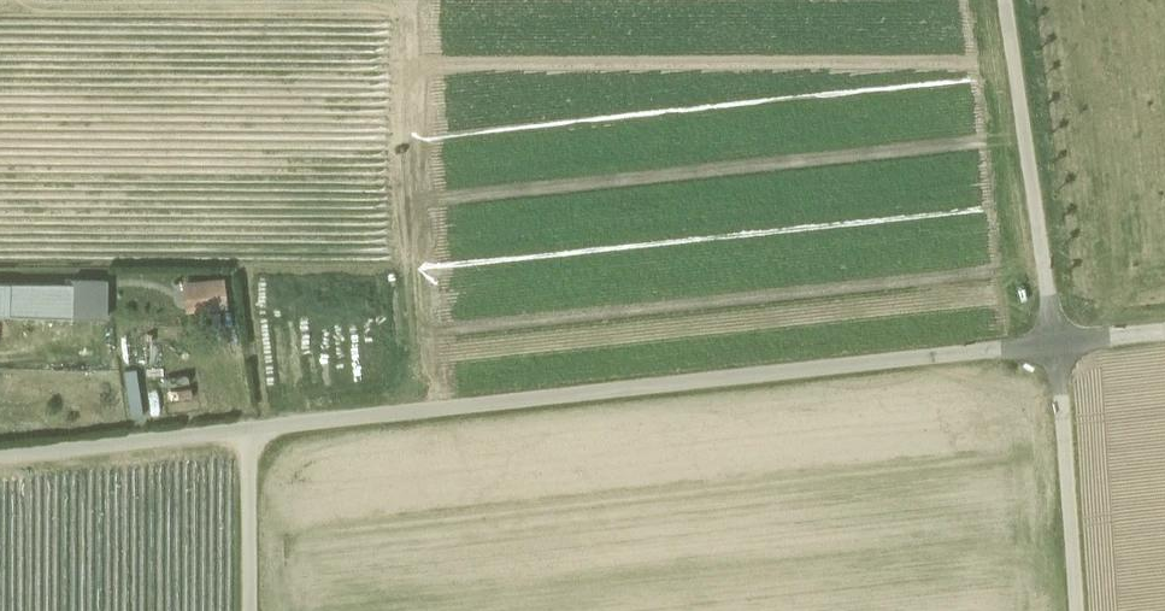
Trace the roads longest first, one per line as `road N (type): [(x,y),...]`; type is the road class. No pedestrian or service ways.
road 1 (track): [(249,427),(1054,340)]
road 2 (track): [(0,455),(249,427),(249,610)]
road 3 (track): [(1004,0),(1054,340)]
road 4 (track): [(1054,340),(1073,610)]

